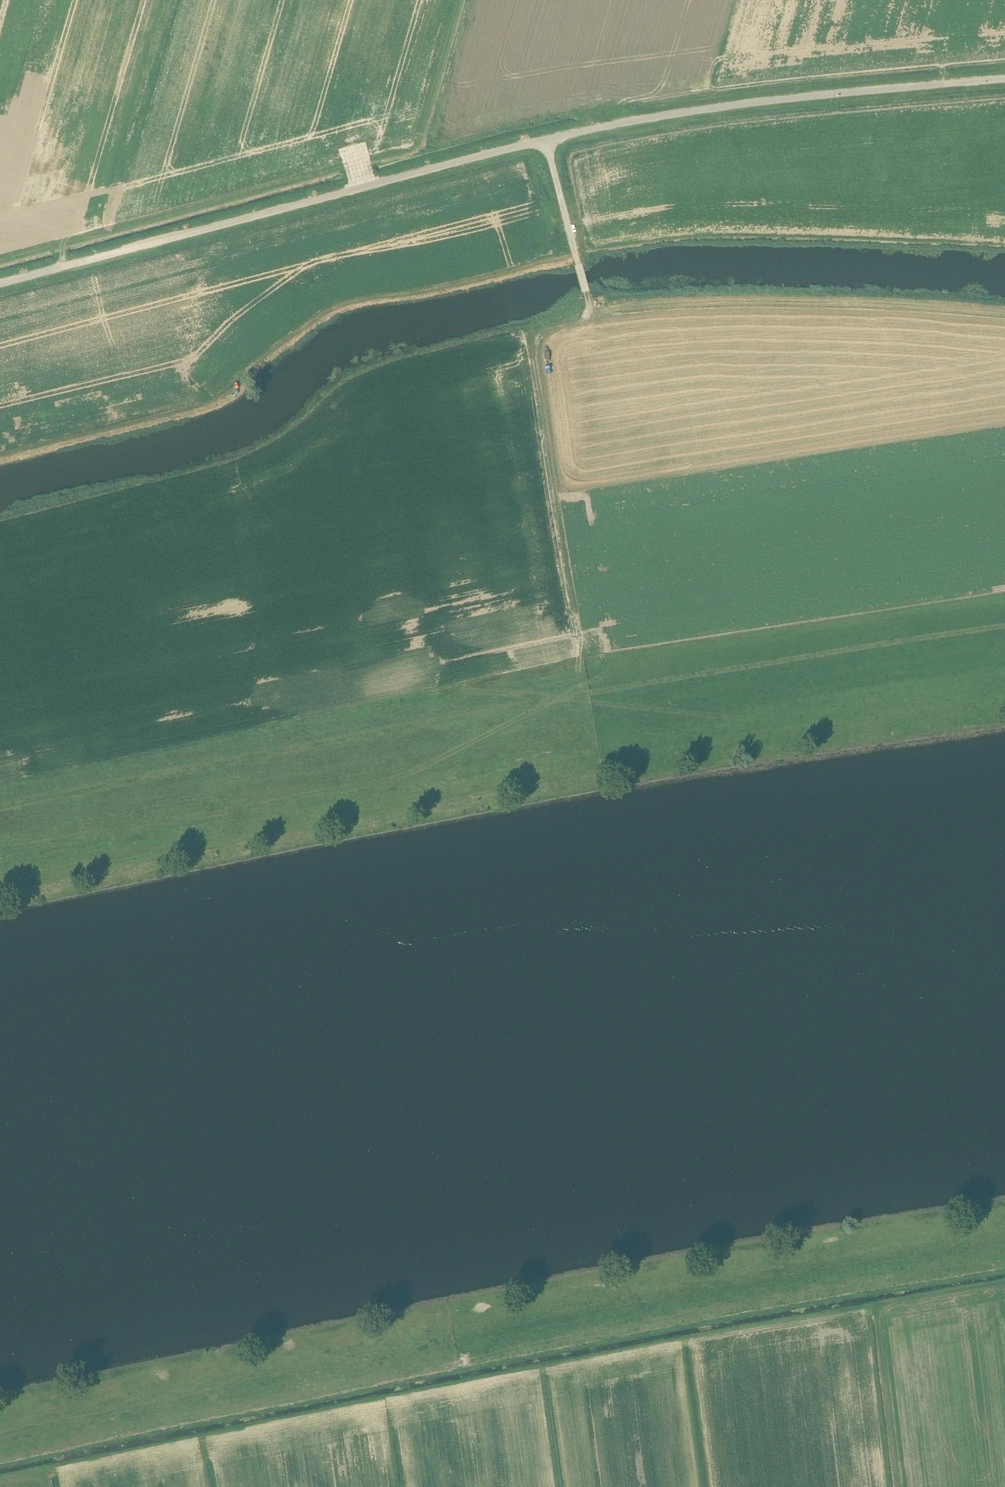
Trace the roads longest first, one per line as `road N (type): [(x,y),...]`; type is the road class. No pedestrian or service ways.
road 1 (unclassified): [(0,283),(547,141)]
road 2 (unclassified): [(547,141),(670,115),(1004,82)]
road 3 (unclassified): [(587,297),(547,141)]

